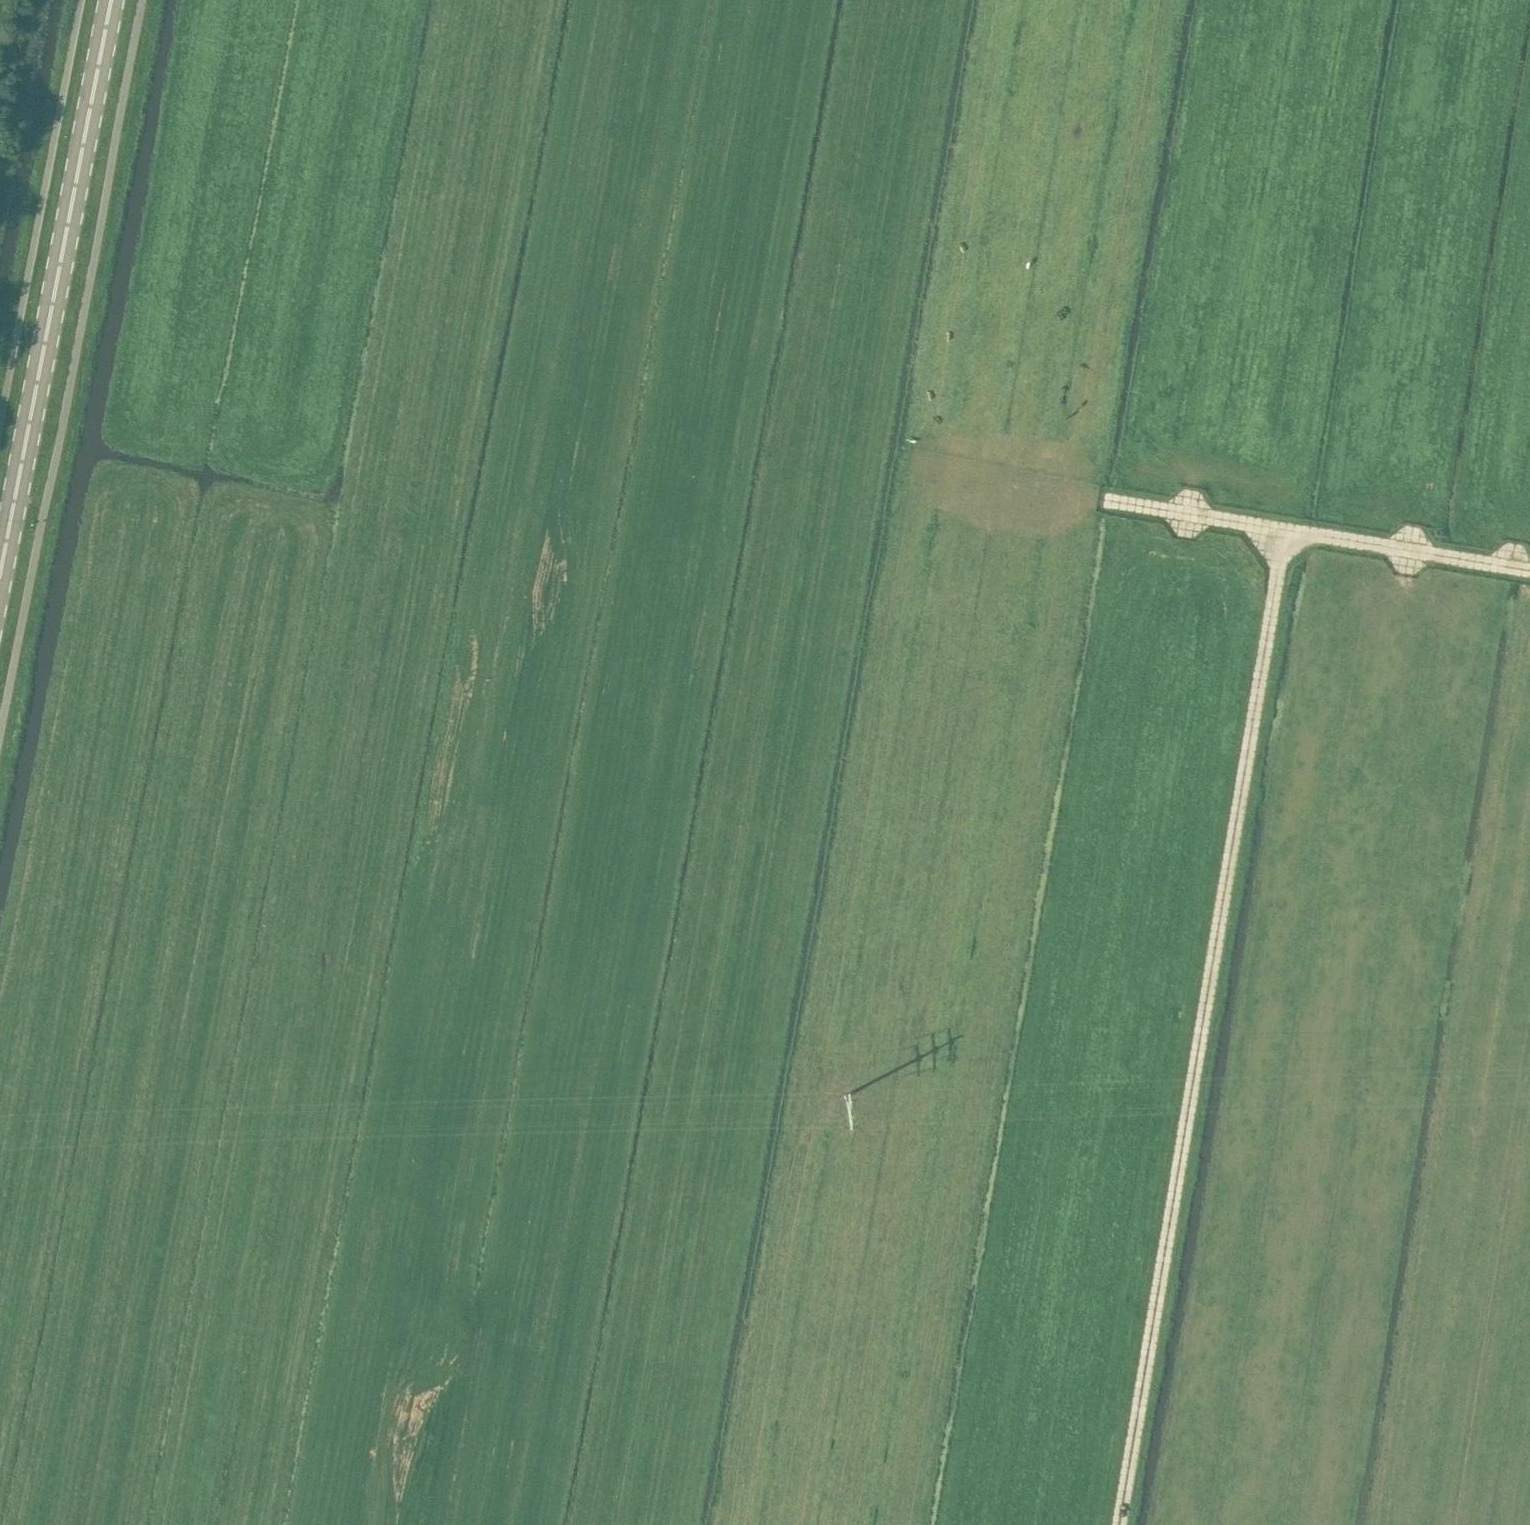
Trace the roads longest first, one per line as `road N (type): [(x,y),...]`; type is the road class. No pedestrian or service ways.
road 1 (secondary): [(0,578),(112,0)]

